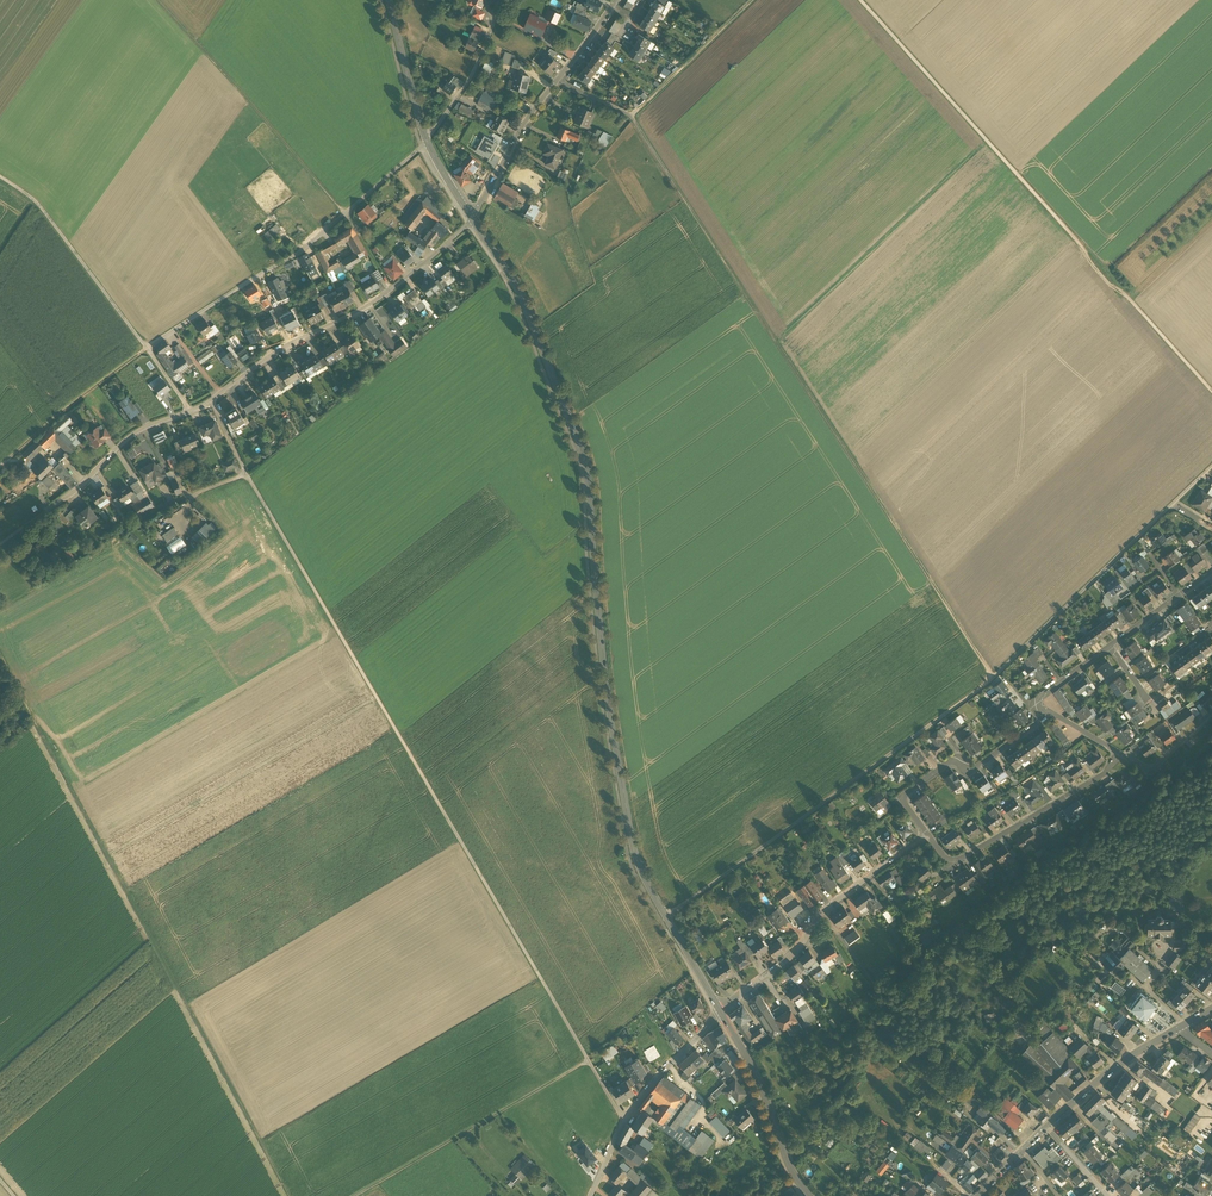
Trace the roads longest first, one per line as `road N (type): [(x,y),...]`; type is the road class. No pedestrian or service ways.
road 1 (secondary): [(721,1012),(634,851),(607,695),(583,455),(522,299),(471,217)]
road 2 (track): [(242,472),(589,1061)]
road 3 (track): [(993,678),(631,115)]
road 4 (track): [(0,652),(291,1195)]
road 5 (track): [(864,0),(1211,389)]
road 6 (residential): [(427,145),(297,254),(147,348),(192,411)]
road 7 (track): [(0,468),(147,348),(36,200),(0,176)]
road 8 (track): [(993,678),(667,917)]
road 9 (residential): [(471,217),(393,289),(251,366),(212,402)]
road 10 (track): [(1211,467),(993,678)]
road 11 (track): [(156,0),(345,213)]
road 12 (residential): [(927,833),(821,912),(790,959),(721,1012)]
road 13 (track): [(589,1061),(363,1195)]
road 14 (residential): [(616,0),(523,125),(471,217)]
road 15 (residential): [(1118,752),(1097,779),(958,860),(946,859),(927,833)]
road 16 (residential): [(192,411),(125,442),(83,486),(0,548)]
road 17 (residential): [(721,1012),(624,1121),(591,1195)]
road 18 (residential): [(927,833),(906,793),(948,762),(969,772),(1052,713)]
road 19 (secondary): [(809,1195),(721,1012)]
road 20 (track): [(755,0),(631,115)]
road 21 (tertiary): [(1180,1027),(1121,1064),(1047,1127)]
road 22 (residential): [(502,0),(479,62),(427,145)]
road 23 (secondary): [(427,145),(389,0)]
road 24 (residential): [(1118,752),(1152,771),(1211,713)]

